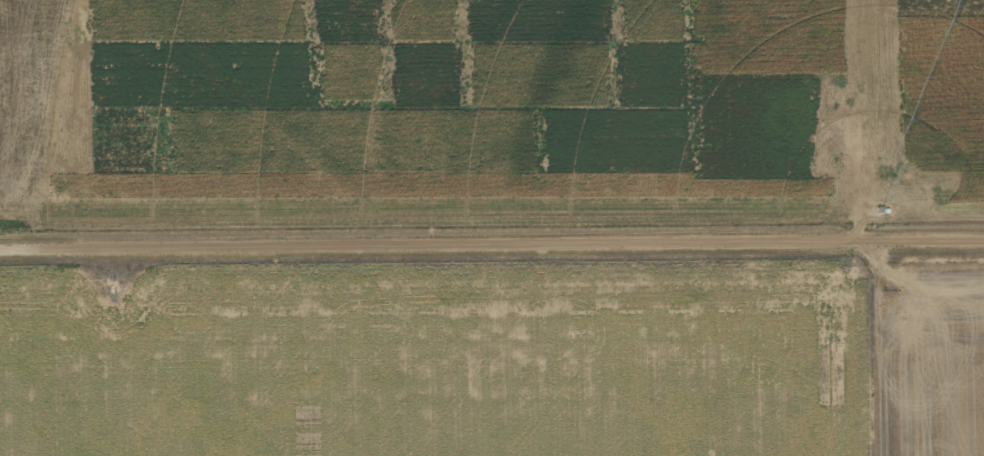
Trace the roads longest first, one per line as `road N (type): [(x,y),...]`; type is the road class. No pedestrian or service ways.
road 1 (residential): [(0,247),(983,238)]
road 2 (residential): [(893,455),(892,238)]

